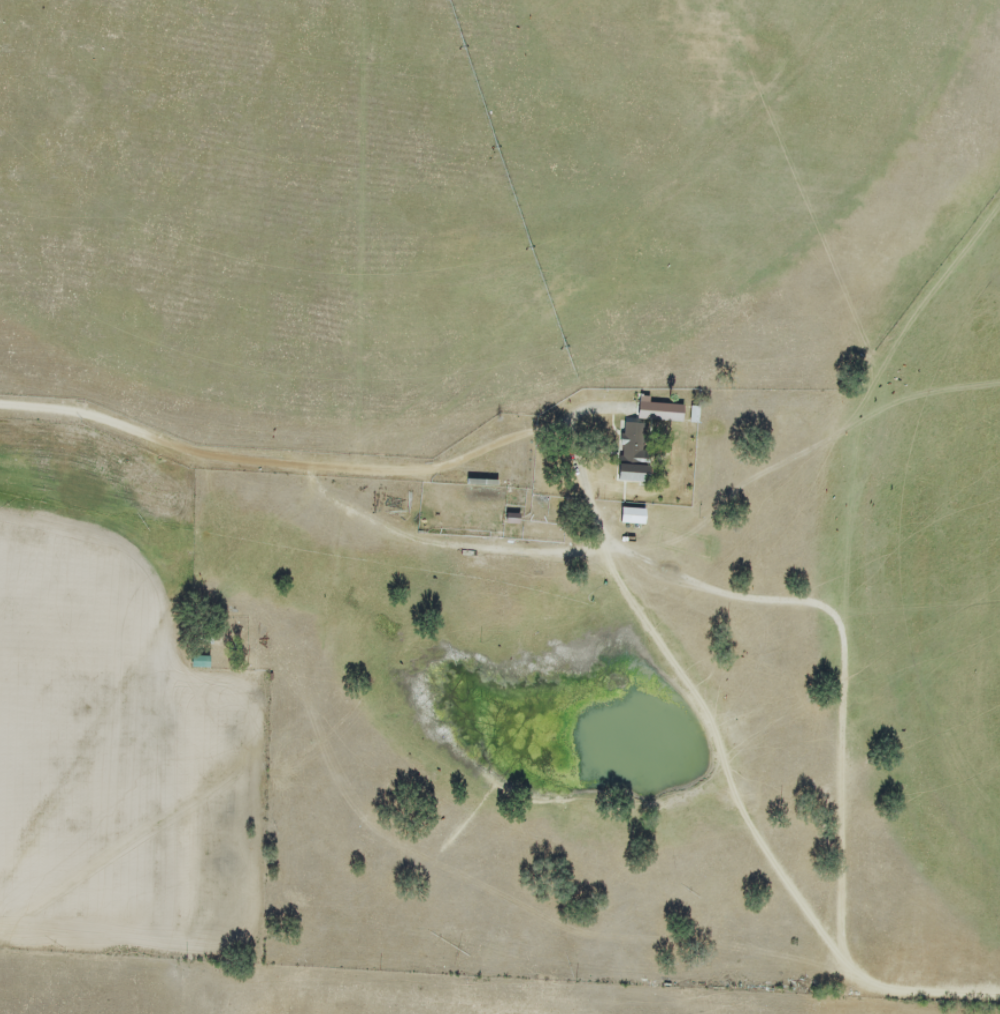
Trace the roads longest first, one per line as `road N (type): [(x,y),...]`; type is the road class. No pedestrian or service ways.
road 1 (track): [(628,550),(725,591),(810,598),(830,609),(847,634),(849,966),(863,983),(885,989),(999,995)]

